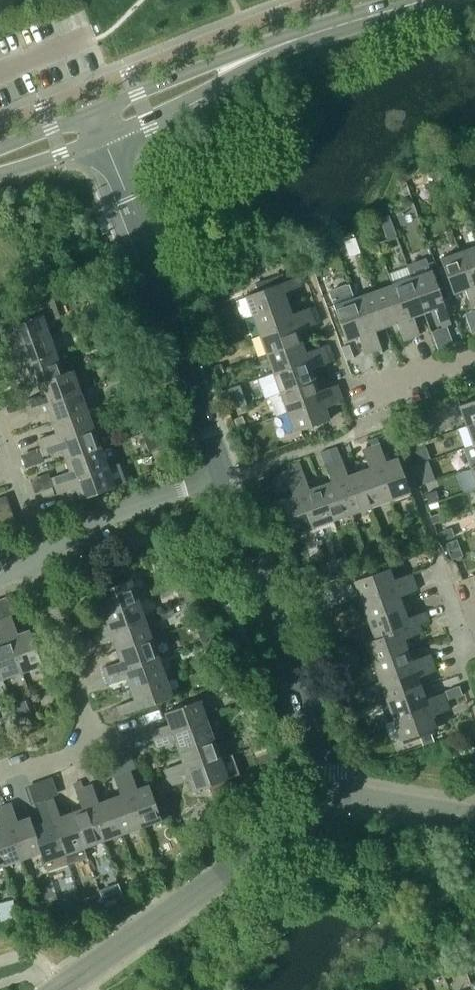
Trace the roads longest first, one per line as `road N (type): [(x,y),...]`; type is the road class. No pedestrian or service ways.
road 1 (residential): [(219,480),(101,123)]
road 2 (tertiary): [(101,123),(429,0)]
road 3 (residential): [(57,989),(336,792)]
road 4 (residential): [(336,792),(219,480)]
road 5 (residential): [(0,575),(219,480)]
road 6 (residential): [(474,816),(336,792)]

